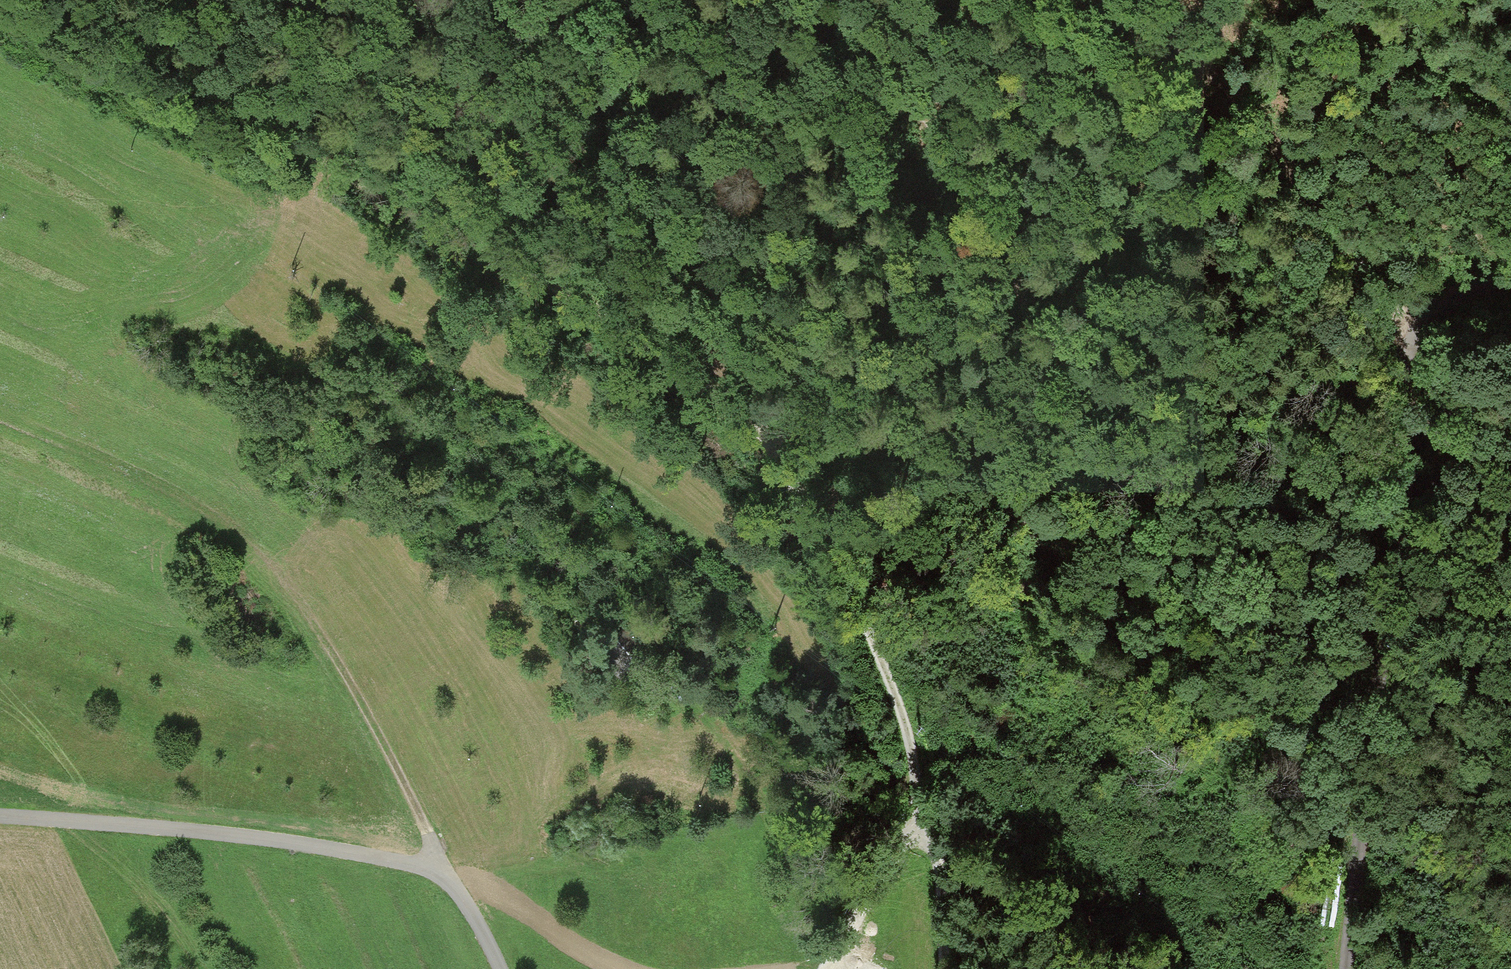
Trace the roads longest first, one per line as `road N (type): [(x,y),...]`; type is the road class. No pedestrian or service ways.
road 1 (track): [(841,0),(961,140),(1086,399),(1114,476),(1110,506),(1093,525),(1039,532),(813,412),(787,417),(766,441)]
road 2 (track): [(1338,968),(1406,329),(1484,284),(1510,282)]
road 3 (track): [(0,418),(235,529),(312,622),(351,684),(441,873)]
road 4 (unclassified): [(0,816),(171,828),(427,868),(457,889),(501,968)]
road 5 (track): [(1099,0),(1170,35),(1258,115),(1325,230),(1406,329)]
road 6 (track): [(766,441),(708,386),(639,341),(389,199)]
road 7 (track): [(766,441),(889,678),(921,819)]
road 8 (track): [(123,0),(302,152),(389,199)]
road 9 (track): [(921,819),(823,968)]
road 10 (track): [(921,819),(938,871),(941,968)]

